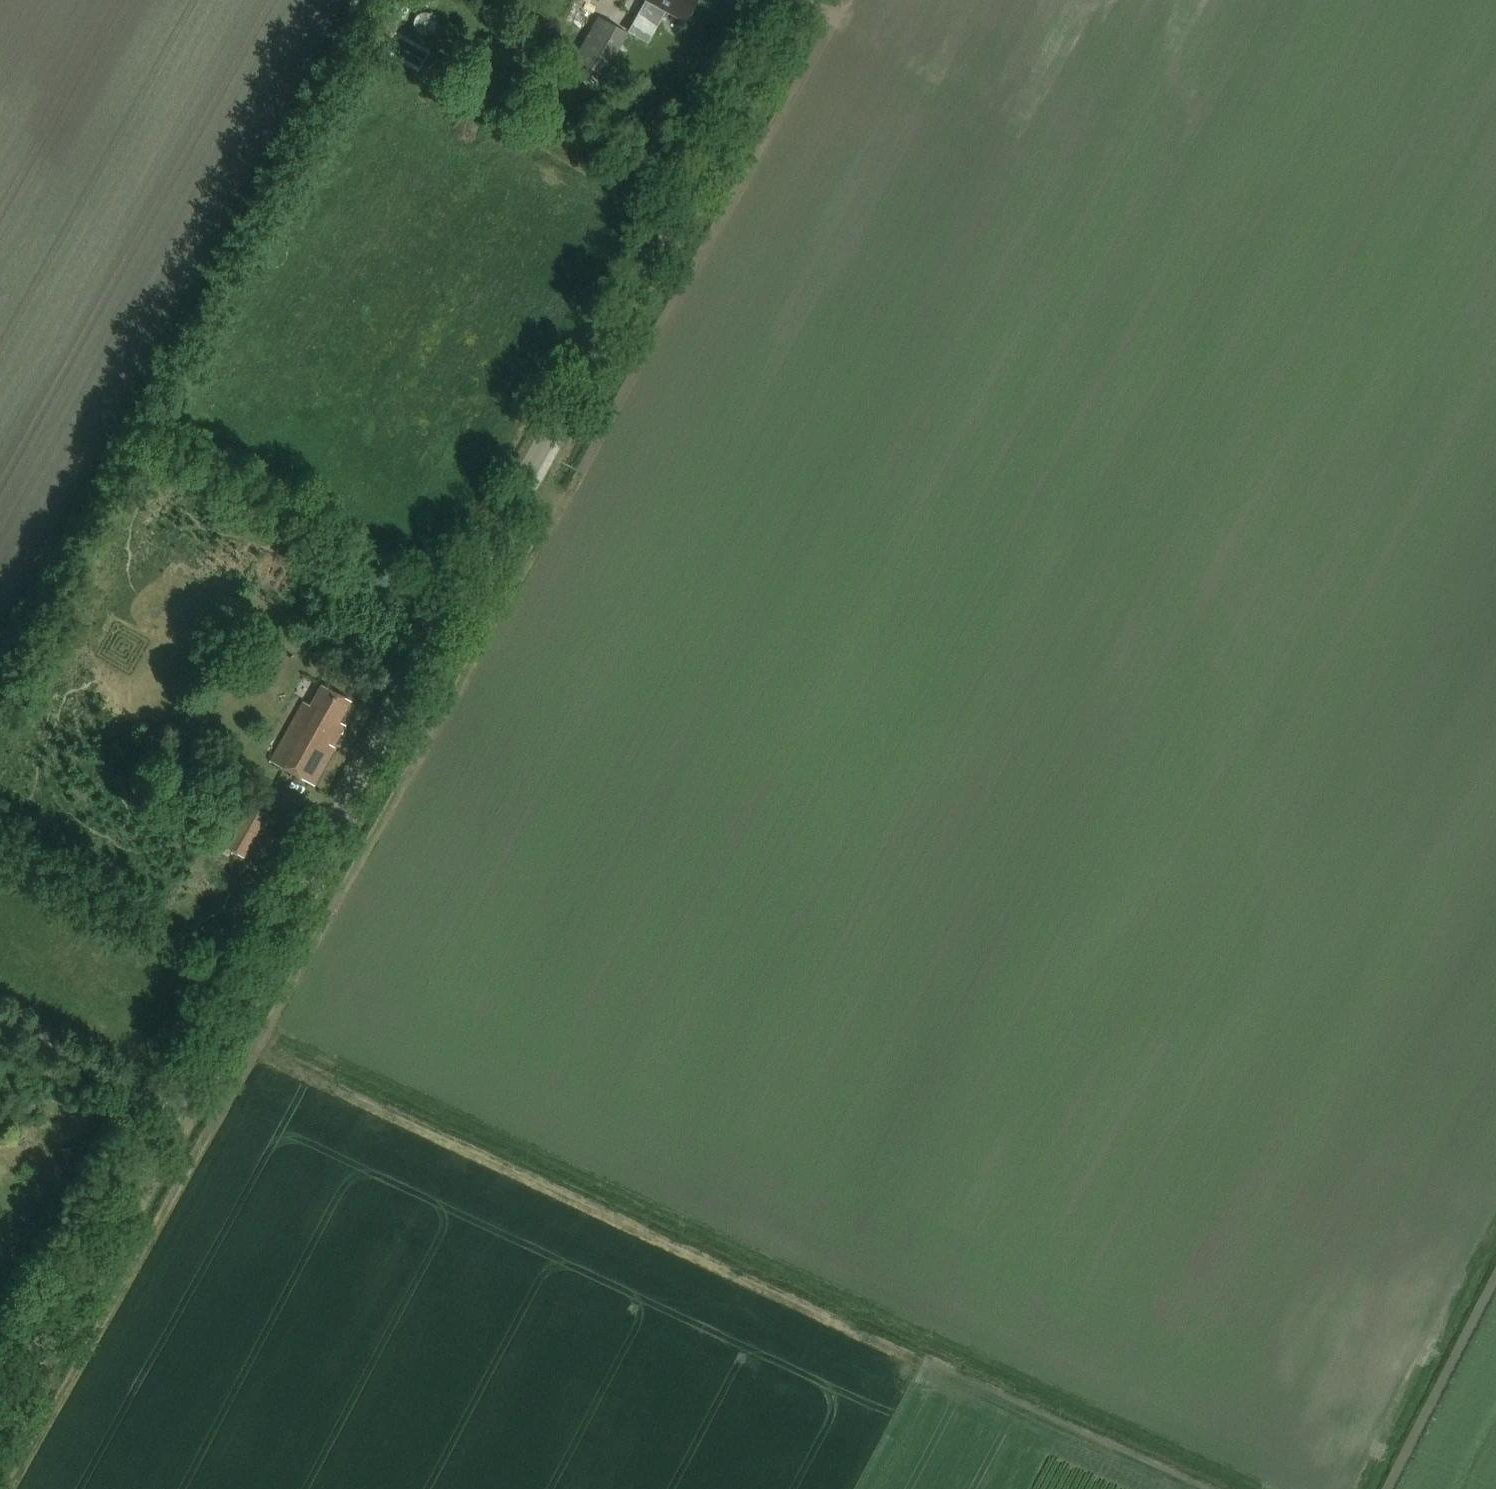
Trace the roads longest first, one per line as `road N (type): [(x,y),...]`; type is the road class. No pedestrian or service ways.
road 1 (unclassified): [(0,1405),(371,751),(782,0)]

